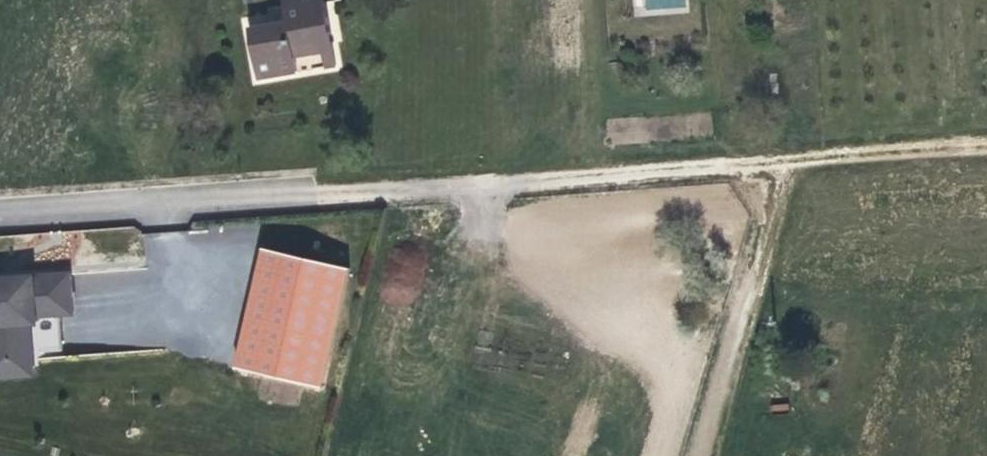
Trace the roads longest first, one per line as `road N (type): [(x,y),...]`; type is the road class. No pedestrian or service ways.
road 1 (track): [(323,188),(986,143)]
road 2 (residential): [(0,210),(323,188)]
road 3 (track): [(783,155),(714,455)]

